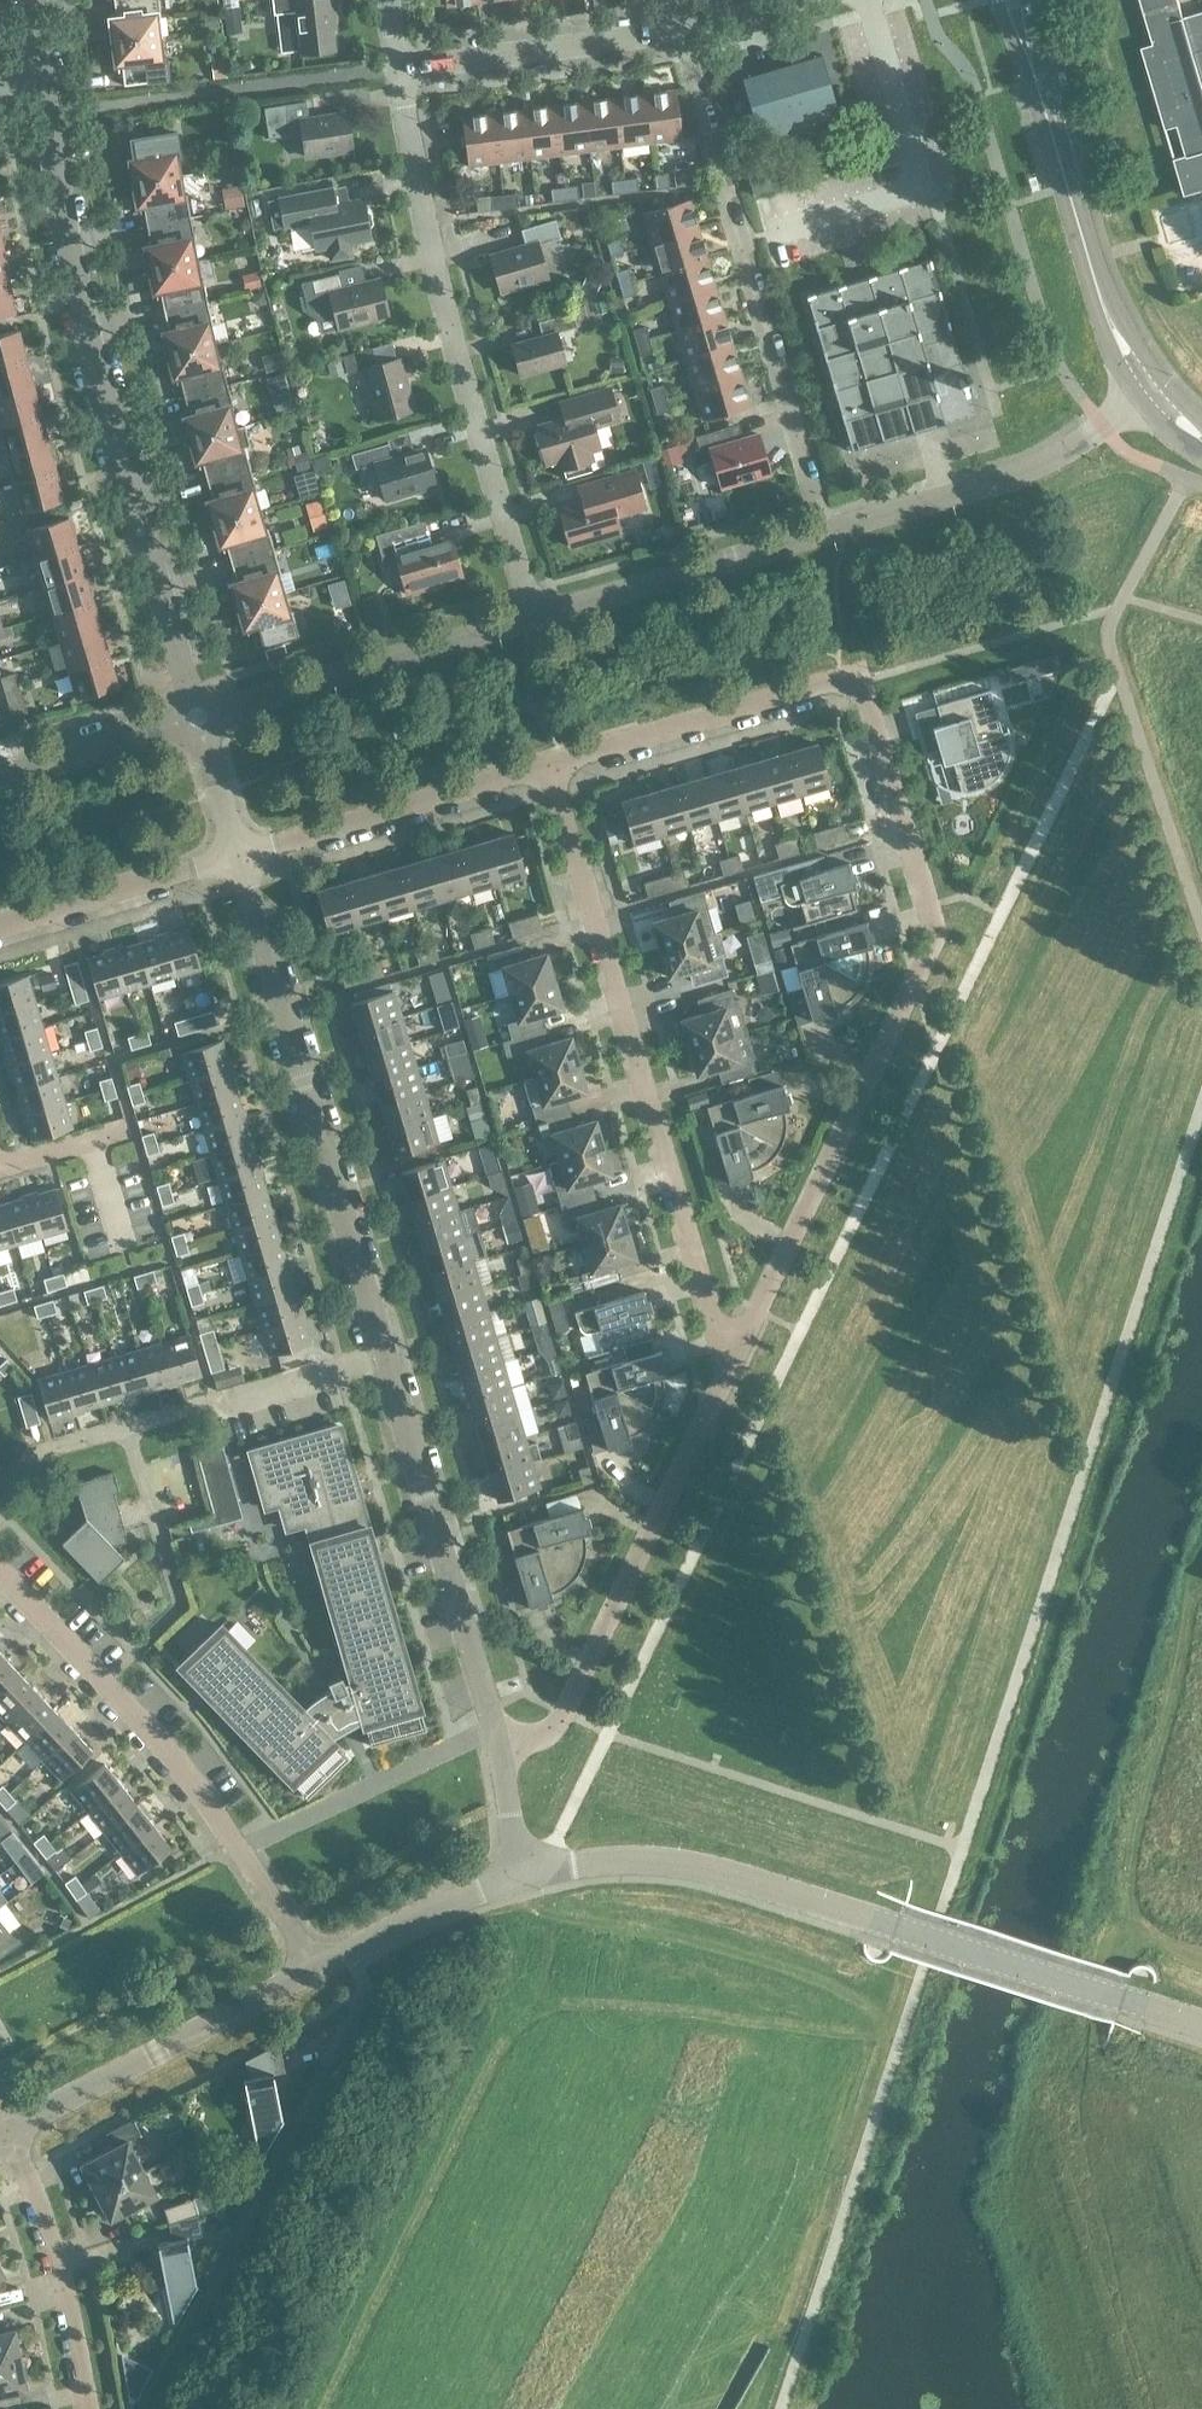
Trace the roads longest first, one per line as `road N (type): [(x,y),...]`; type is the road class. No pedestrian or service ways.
road 1 (residential): [(550,765),(844,676),(864,682),(931,911),(926,956),(734,1360)]
road 2 (residential): [(196,717),(68,249),(42,96)]
road 3 (residential): [(734,1360),(550,765)]
road 4 (residential): [(533,620),(455,339),(424,201),(406,65)]
road 5 (residential): [(379,1358),(238,861)]
road 6 (residential): [(310,1969),(236,1845),(0,1574)]
road 7 (residential): [(734,1360),(565,1712),(543,1737),(500,1752)]
road 8 (residential): [(500,1752),(379,1358)]
road 9 (tertiary): [(1148,388),(1088,252),(1014,0)]
road 10 (residential): [(0,1473),(379,1358)]
road 11 (residential): [(521,1868),(624,1854),(689,1864),(904,1932)]
road 12 (residential): [(744,248),(928,193),(868,0)]
road 13 (residential): [(825,534),(1059,456),(1148,388)]
road 14 (residential): [(196,717),(533,620)]
road 15 (residential): [(10,2129),(310,1969)]
road 16 (residential): [(238,861),(550,765)]
road 17 (residential): [(1201,2024),(904,1932)]
road 18 (residential): [(533,620),(825,534)]
road 19 (residential): [(825,534),(744,248)]
road 20 (residential): [(86,2408),(27,2166),(10,2129)]
road 21 (residential): [(406,65),(683,31)]
road 22 (residential): [(0,928),(238,861)]
road 23 (residential): [(744,248),(683,31)]
road 24 (residential): [(0,776),(196,717)]
road 25 (residential): [(348,1949),(521,1868)]
road 26 (residential): [(238,861),(196,717)]
road 27 (residential): [(319,2076),(366,1985),(348,1949)]
road 28 (residential): [(121,1136),(0,1166)]
road 29 (residential): [(683,31),(802,0)]

